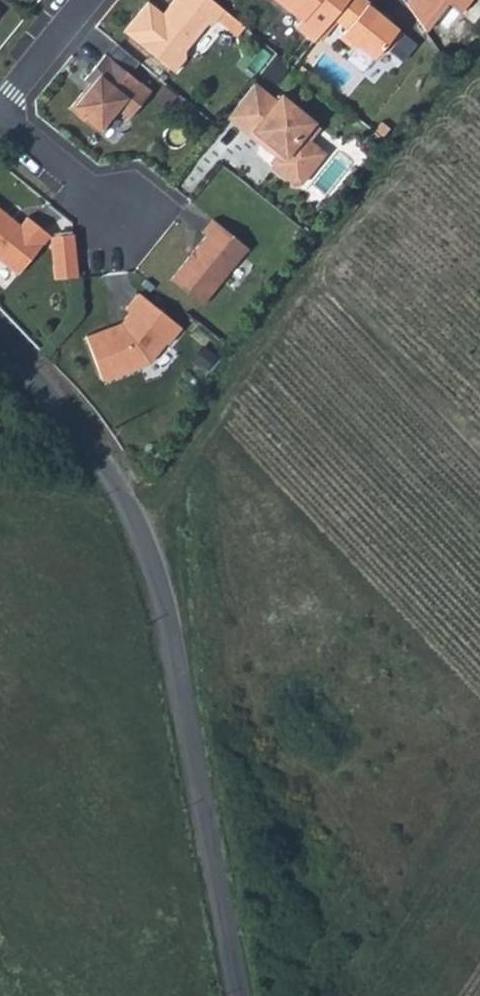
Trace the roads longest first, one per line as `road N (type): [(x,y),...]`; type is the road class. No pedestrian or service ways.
road 1 (unclassified): [(0,343),(99,462),(140,532),(162,597),(240,995)]
road 2 (residential): [(0,106),(130,216)]
road 3 (unclassified): [(87,0),(0,106)]

